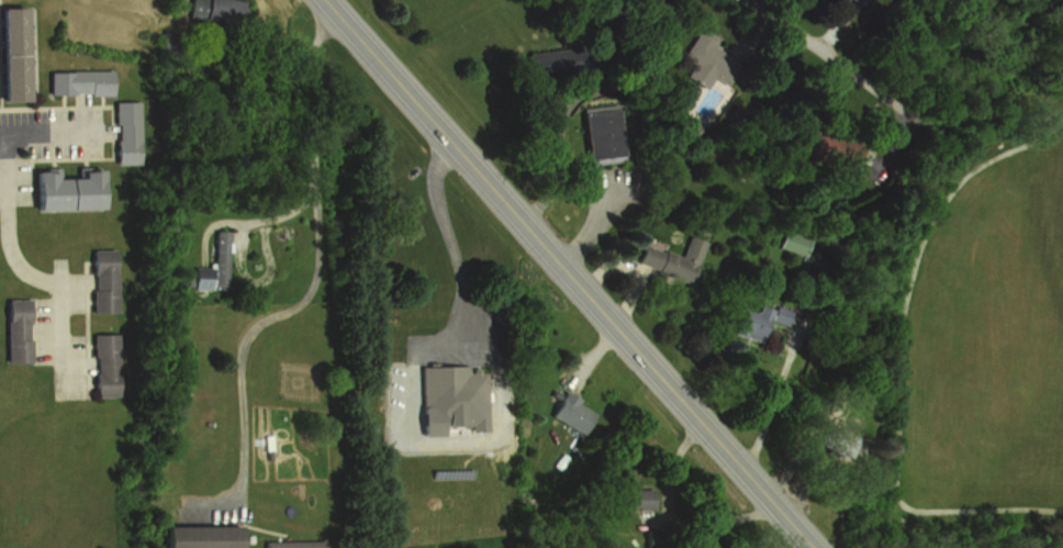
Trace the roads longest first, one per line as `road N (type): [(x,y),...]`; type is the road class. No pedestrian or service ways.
road 1 (primary): [(812,547),(325,0)]
road 2 (residential): [(292,0),(322,281),(240,343),(242,489)]
road 3 (residential): [(900,128),(911,111),(760,0)]

